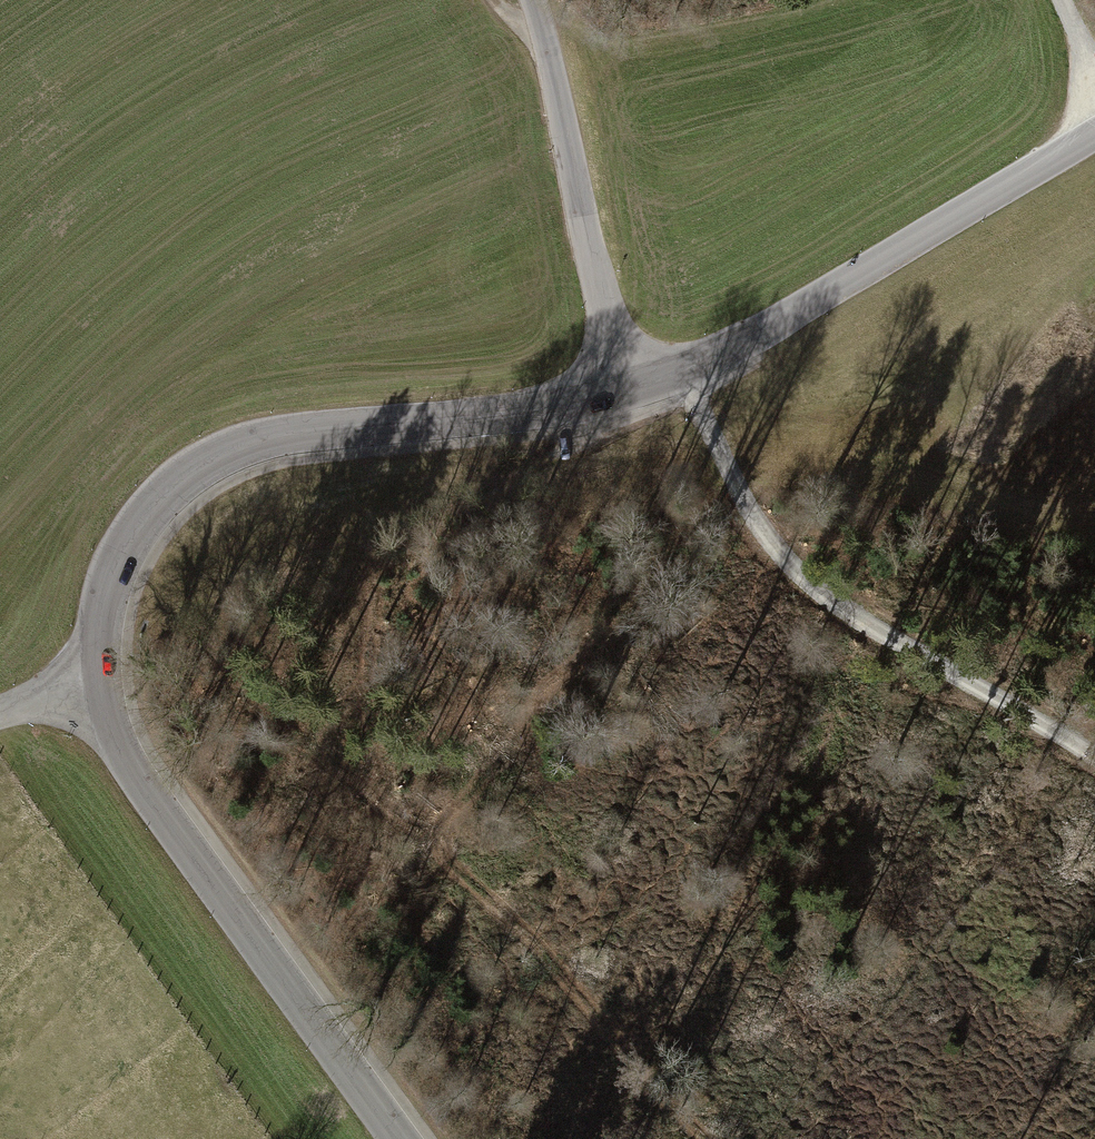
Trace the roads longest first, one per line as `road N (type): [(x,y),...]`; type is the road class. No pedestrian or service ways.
road 1 (track): [(709,432),(421,497),(375,601),(371,732),(431,890),(674,1138)]
road 2 (tertiary): [(107,678),(98,611),(114,545),(149,505),(213,462),(325,433),(494,419),(624,395)]
road 3 (track): [(1094,757),(813,590),(766,536),(709,432),(692,374)]
road 4 (tertiary): [(403,1138),(150,776),(107,678)]
road 5 (tertiary): [(624,395),(692,374),(1094,133)]
road 6 (unclassified): [(624,395),(531,0)]

